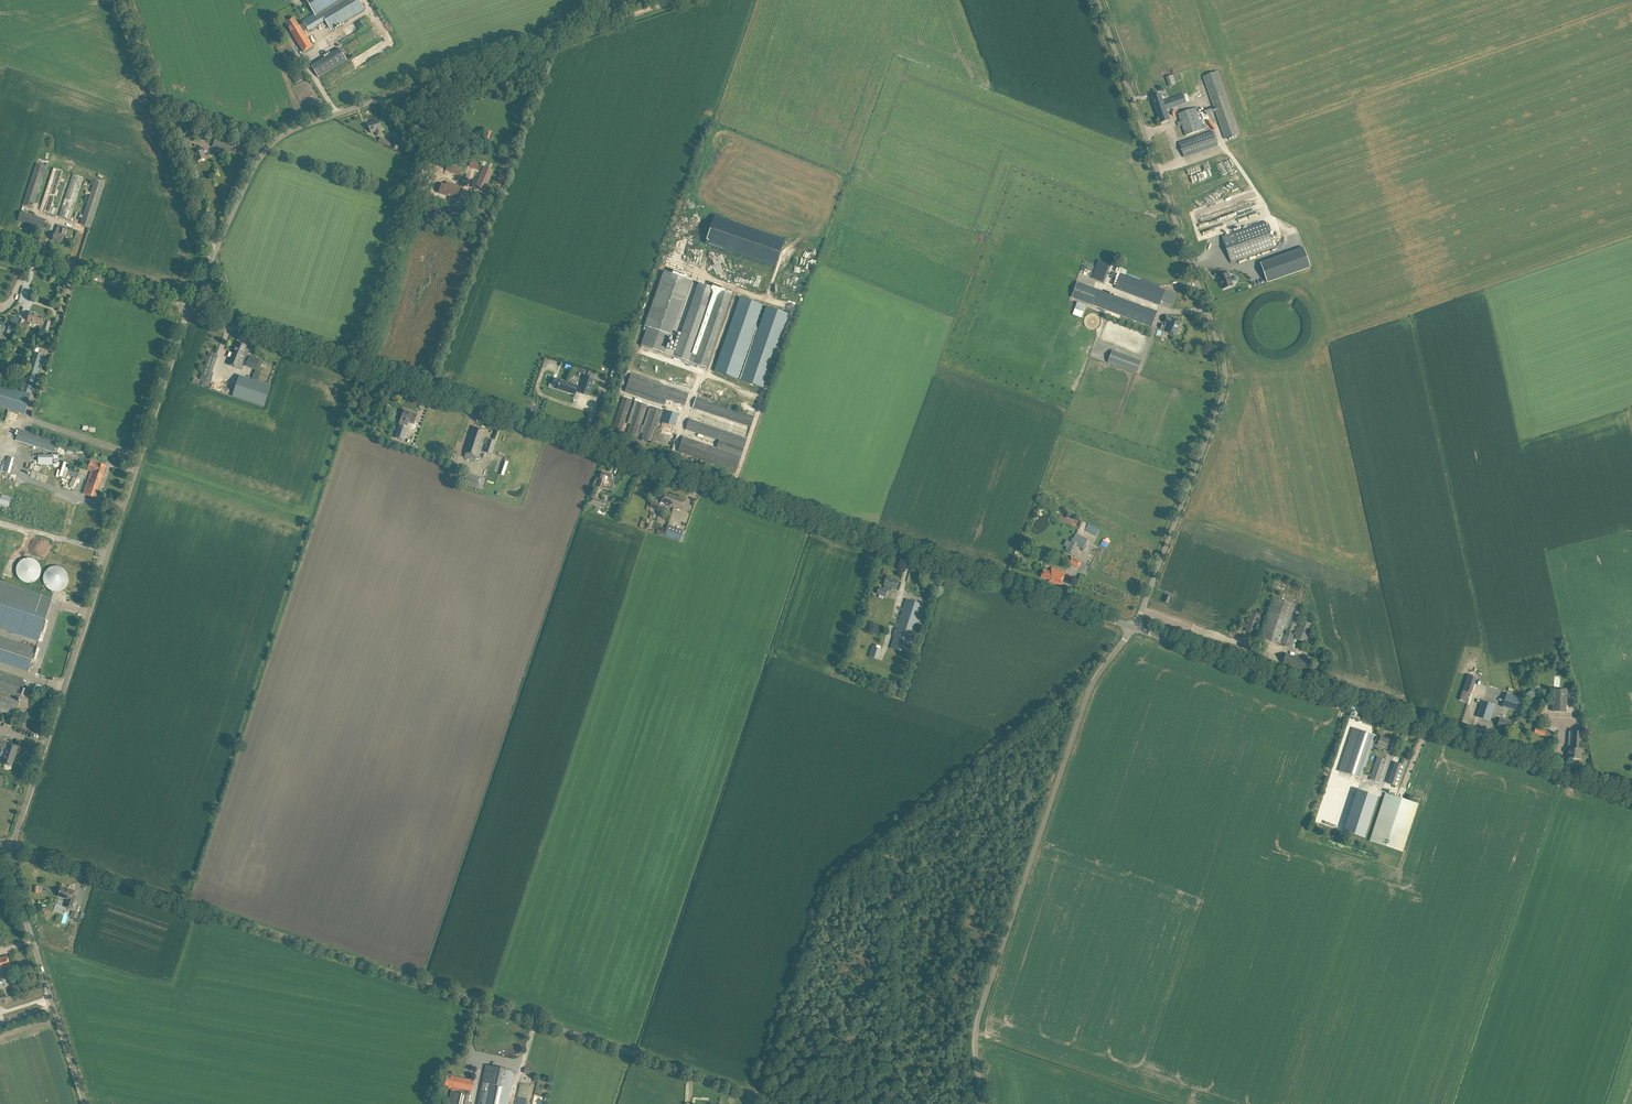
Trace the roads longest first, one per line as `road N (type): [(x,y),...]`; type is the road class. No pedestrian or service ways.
road 1 (tertiary): [(1135,628),(189,308)]
road 2 (unclassified): [(756,1095),(12,845)]
road 3 (unclassified): [(1135,628),(1225,375),(1097,0)]
road 4 (tertiary): [(12,845),(189,308)]
road 5 (tertiary): [(1135,628),(1631,795)]
road 6 (unclassified): [(985,1103),(975,1050),(980,1013),(1092,686),(1135,628)]
road 7 (unclassified): [(213,255),(254,168),(281,137),(598,25),(590,0)]
road 8 (track): [(457,72),(360,367)]
road 9 (track): [(892,1103),(886,832)]
road 10 (unclassified): [(213,255),(124,0)]
road 11 (tertiary): [(86,1103),(11,871),(12,845)]
road 12 (tertiary): [(189,308),(0,245)]

